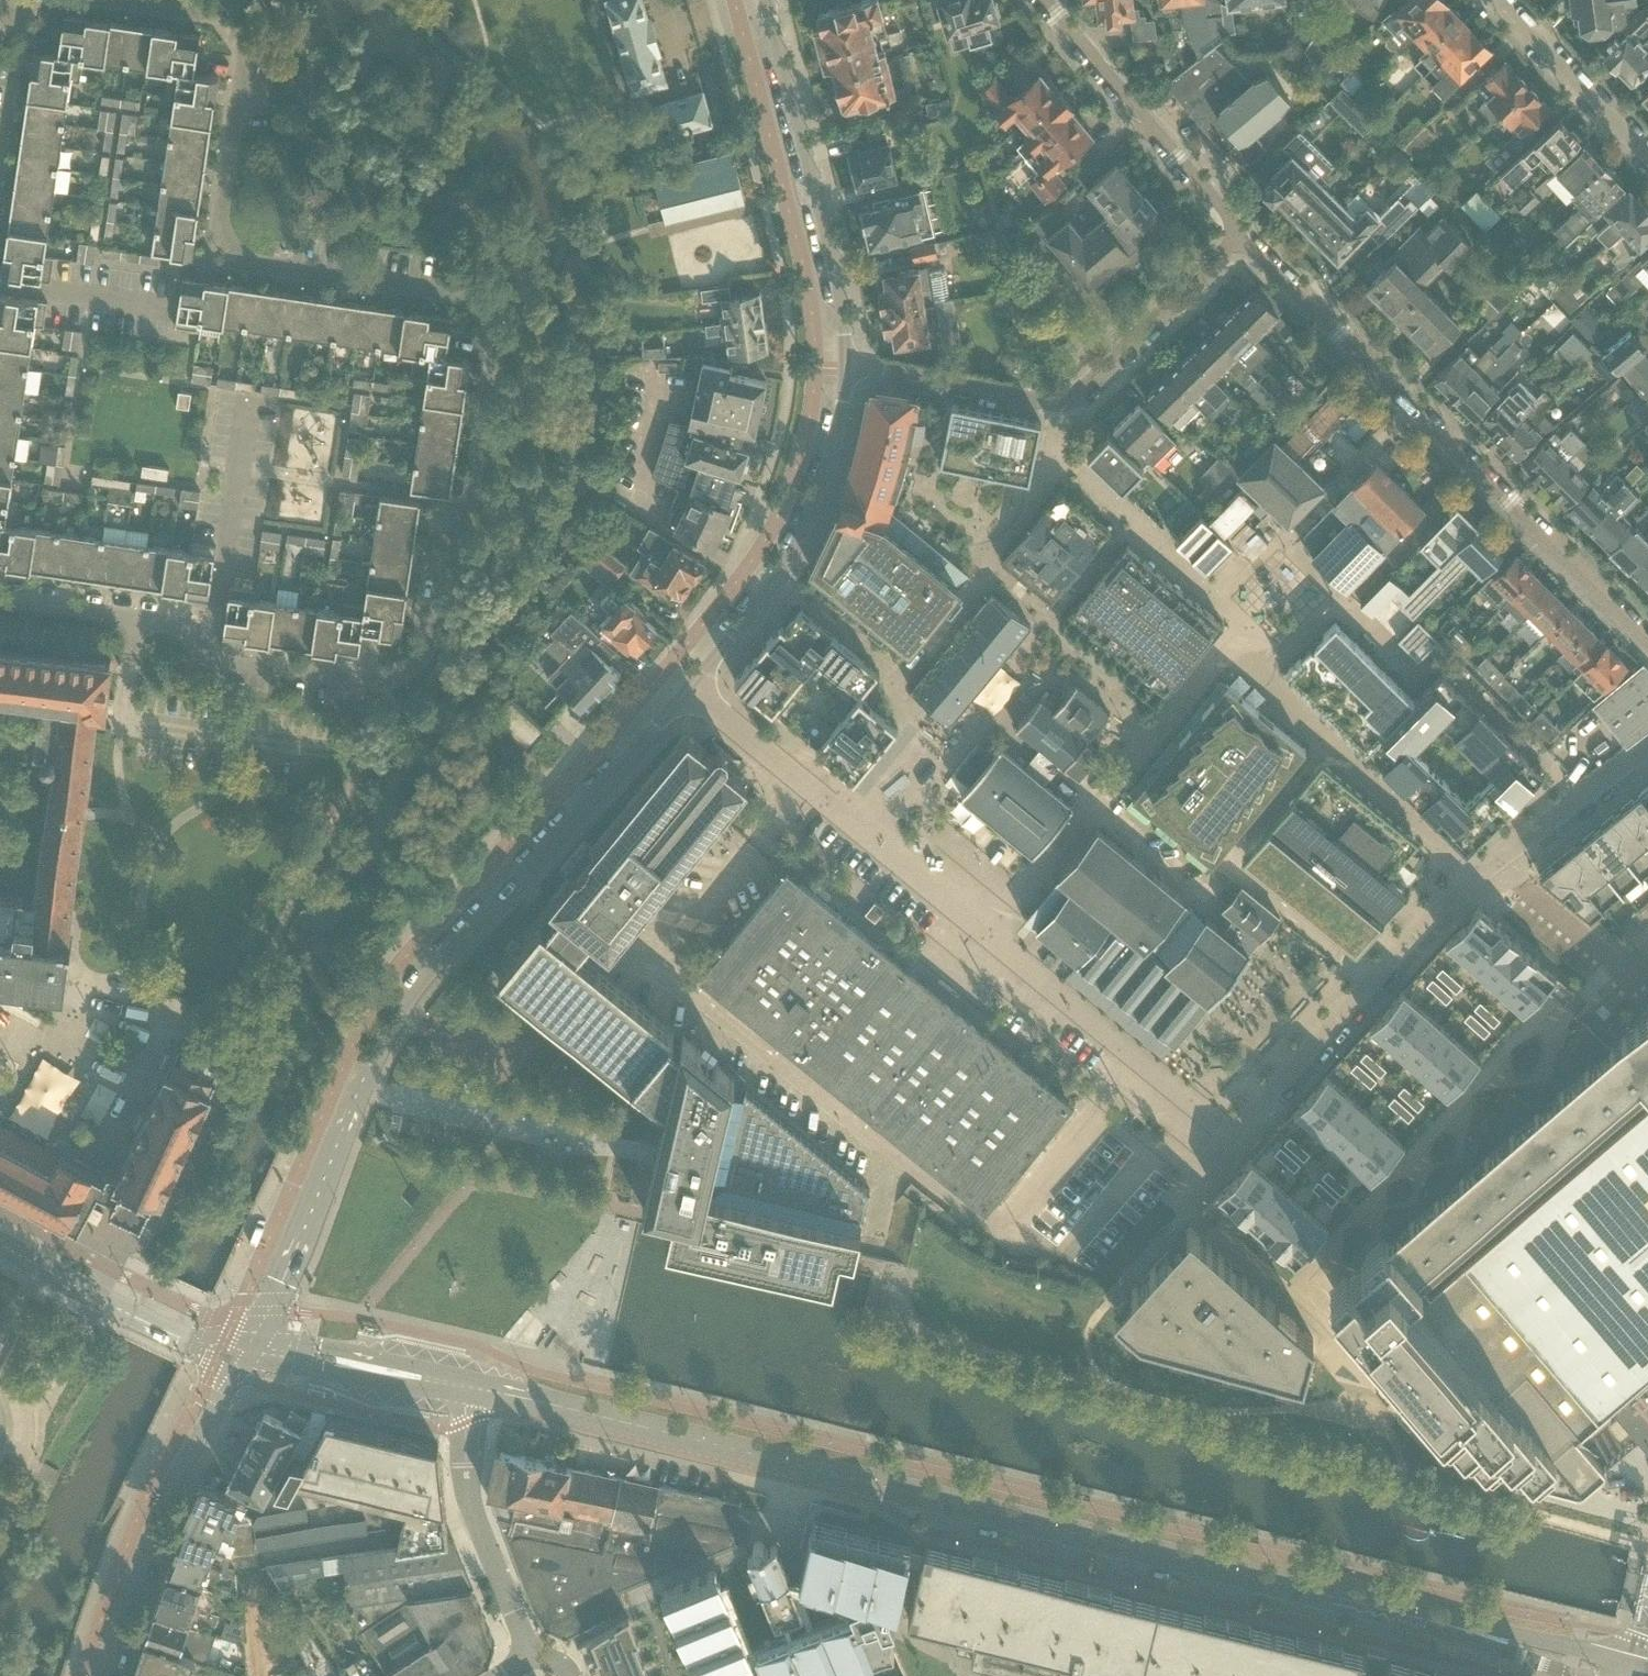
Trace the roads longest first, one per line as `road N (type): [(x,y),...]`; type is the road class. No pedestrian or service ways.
road 1 (residential): [(0,600),(172,626),(211,654),(398,673),(433,647),(449,533),(472,499),(493,334),(481,315),(467,299),(229,265),(221,242),(244,36),(223,16),(114,0)]
road 2 (tertiary): [(1475,1633),(479,1389)]
road 3 (tertiary): [(687,690),(424,985),(367,1079),(249,1349)]
road 4 (residential): [(1238,245),(1647,645)]
road 5 (unclassified): [(687,690),(988,932)]
road 6 (tertiary): [(767,0),(828,267),(842,370)]
road 7 (residential): [(988,932),(1223,645)]
road 8 (tertiary): [(842,370),(827,464),(797,545),(687,690)]
road 9 (tertiary): [(249,1349),(161,1515),(103,1675)]
road 10 (residential): [(1476,876),(1238,1133)]
road 11 (residential): [(1476,876),(1223,645)]
road 12 (unclassified): [(988,932),(1238,1133)]
road 13 (residential): [(1043,0),(1238,245)]
road 14 (tertiary): [(0,1243),(179,1337),(249,1349)]
road 15 (unclassified): [(528,1650),(482,1528),(470,1455),(479,1389)]
road 16 (residential): [(1238,245),(1099,381),(1055,407)]
road 17 (residential): [(1061,462),(1242,623)]
road 18 (tertiary): [(479,1389),(249,1349)]
road 19 (residential): [(1647,162),(1491,0)]
road 20 (residential): [(1055,407),(842,370)]
road 21 (residential): [(1647,952),(1623,973),(1498,861)]
road 22 (residential): [(1647,752),(1498,861)]
road 23 (tertiary): [(1647,1667),(1524,1636),(1475,1633)]
road 24 (residential): [(20,0),(0,139)]

